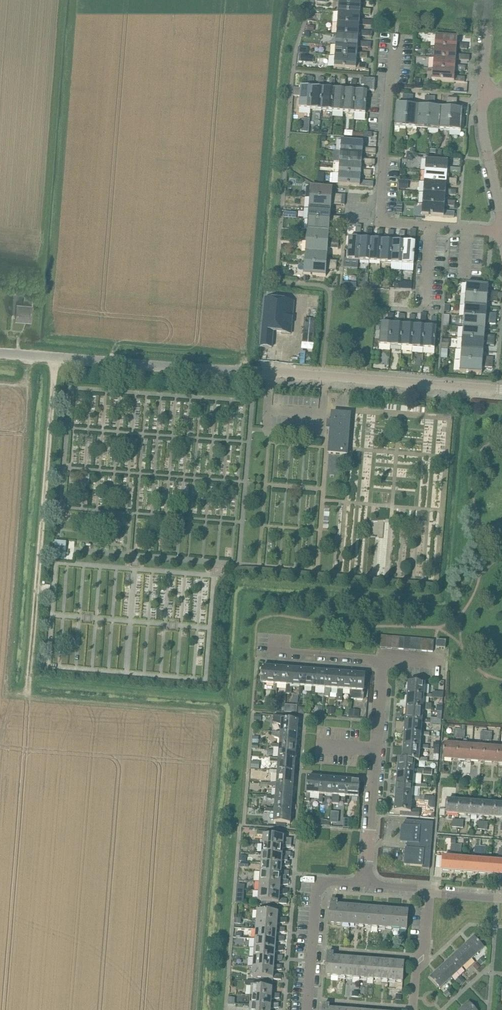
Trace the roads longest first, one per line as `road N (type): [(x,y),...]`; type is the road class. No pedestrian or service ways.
road 1 (unclassified): [(0,354),(501,390)]
road 2 (residential): [(396,35),(379,223),(430,227)]
road 3 (residential): [(364,885),(382,661)]
road 4 (residential): [(307,1009),(317,881),(364,885)]
road 5 (unclassified): [(483,91),(501,232)]
road 6 (residential): [(412,1009),(430,892)]

